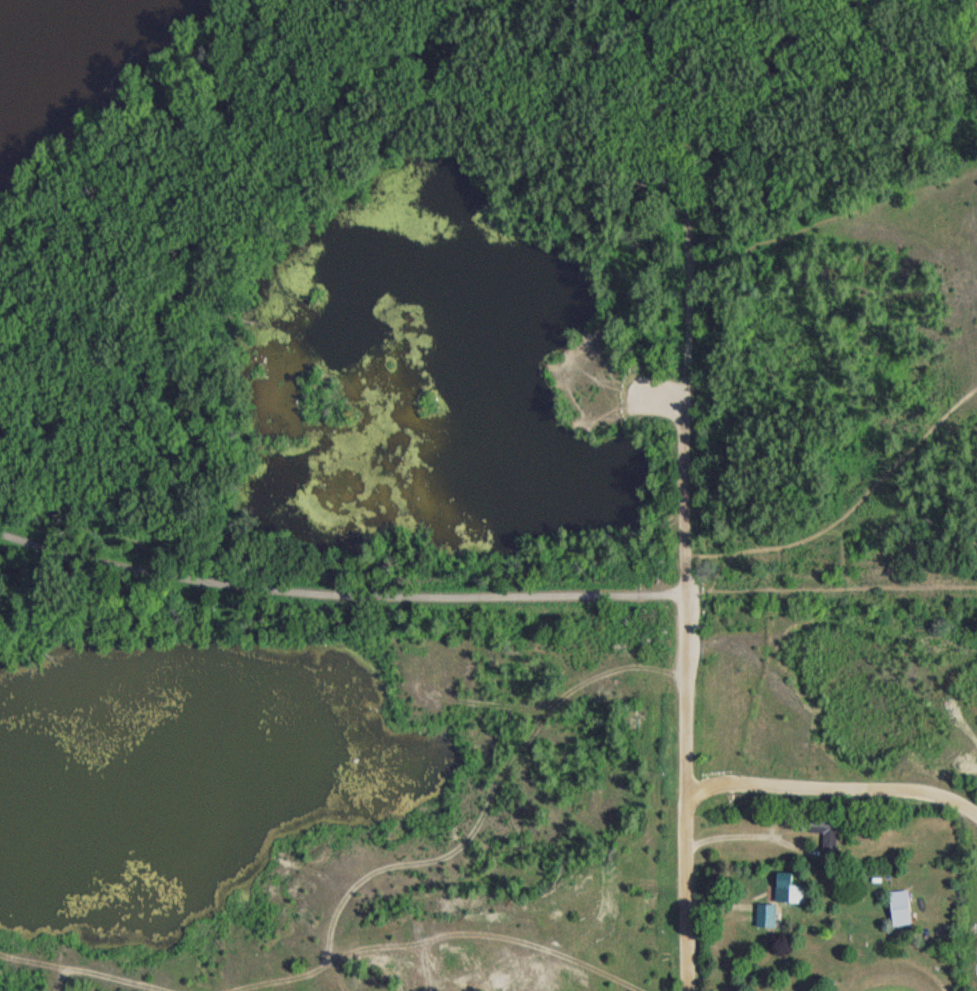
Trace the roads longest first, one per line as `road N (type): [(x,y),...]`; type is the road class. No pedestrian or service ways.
road 1 (residential): [(687,990),(688,0)]

